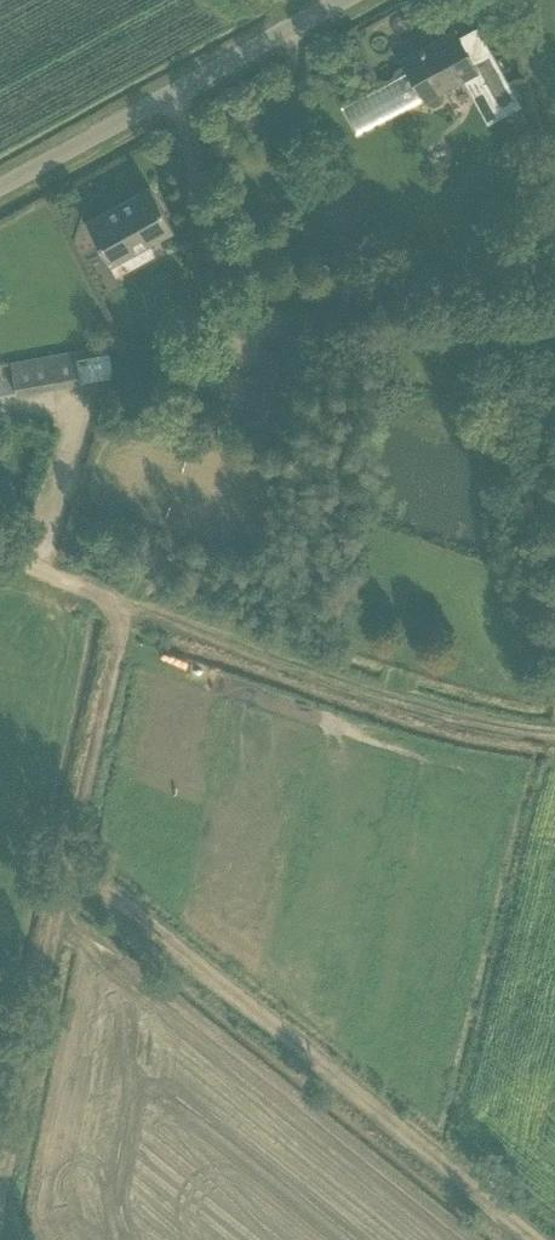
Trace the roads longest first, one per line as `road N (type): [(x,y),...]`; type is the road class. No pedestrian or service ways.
road 1 (track): [(554,732),(431,713),(122,605),(65,869)]
road 2 (track): [(65,869),(531,1239)]
road 3 (unclassified): [(0,187),(340,0)]
road 4 (track): [(65,869),(0,1190)]
road 5 (unclassified): [(122,605),(0,557)]

